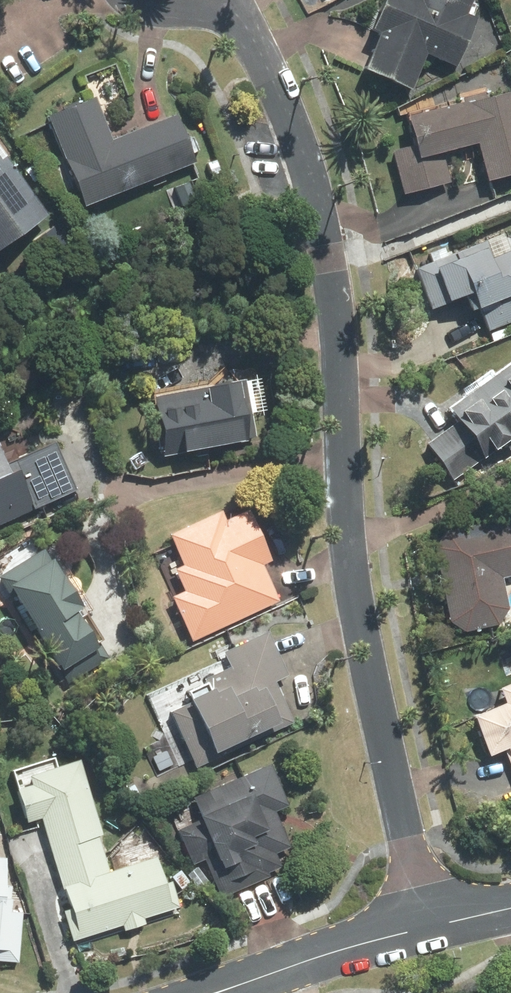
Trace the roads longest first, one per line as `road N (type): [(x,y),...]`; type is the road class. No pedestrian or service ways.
road 1 (residential): [(211,0),(268,68),(316,197),(336,319),(355,603),(427,928)]
road 2 (unclassified): [(214,992),(427,928)]

